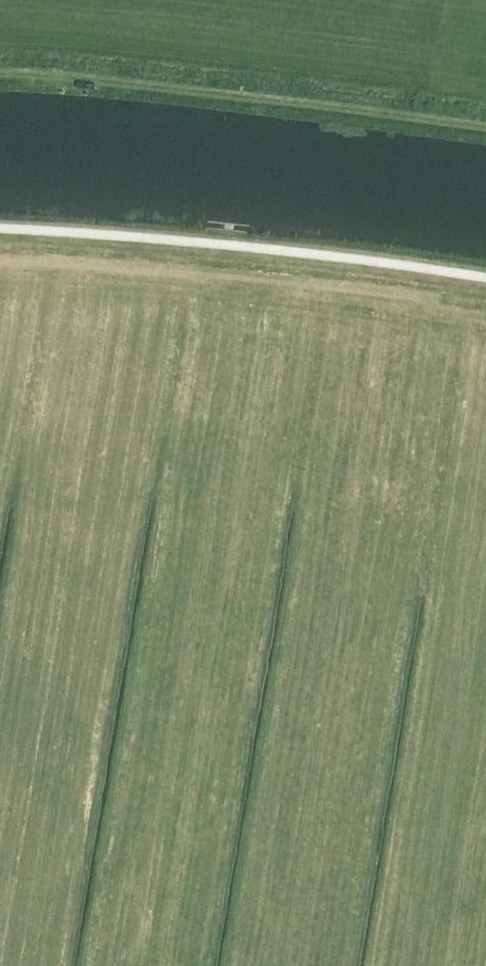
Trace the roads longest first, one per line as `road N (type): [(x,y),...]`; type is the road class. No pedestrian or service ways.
road 1 (track): [(0,74),(485,126)]

